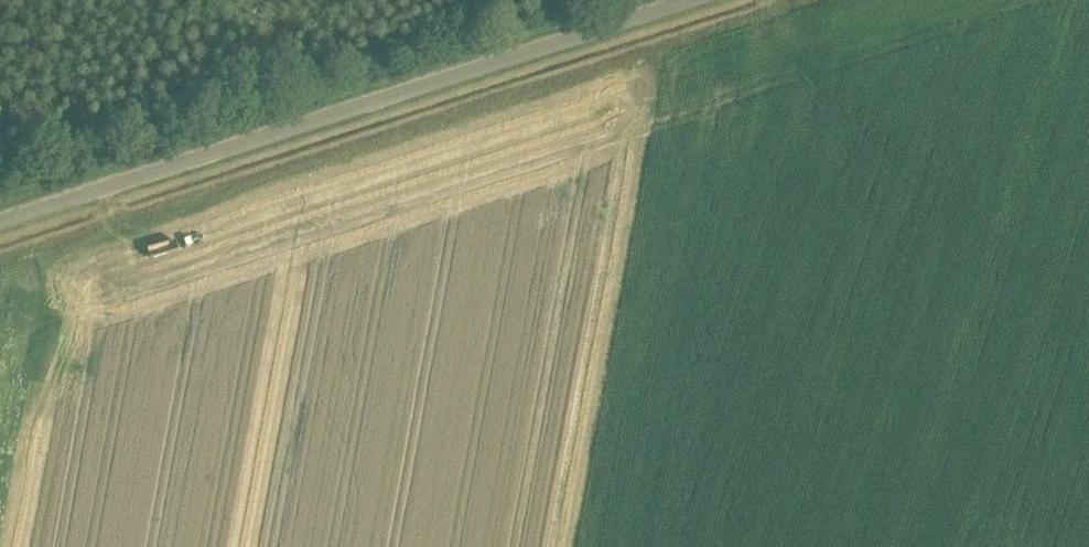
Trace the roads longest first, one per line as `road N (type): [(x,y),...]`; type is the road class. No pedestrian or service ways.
road 1 (unclassified): [(0,228),(718,0)]

